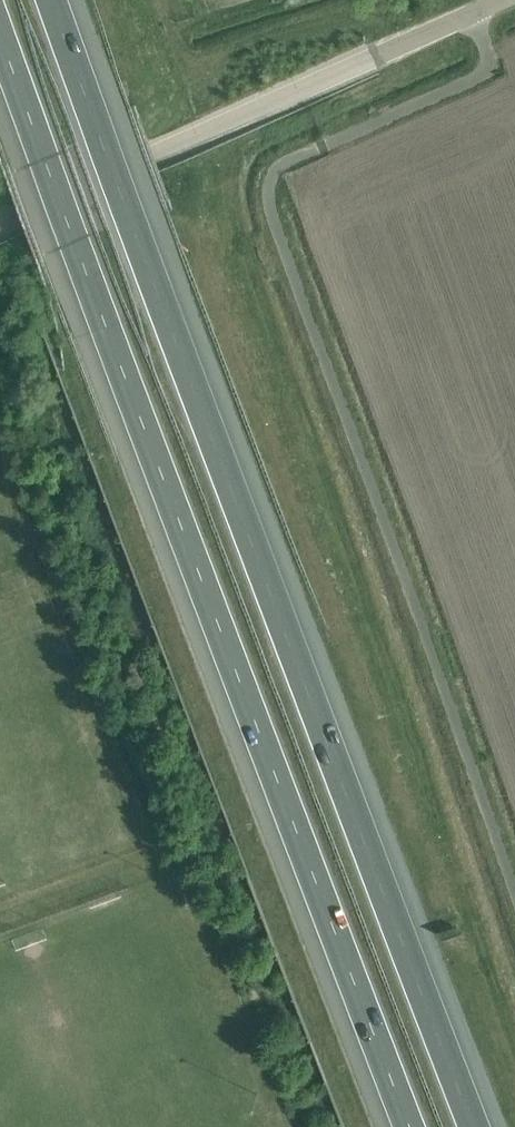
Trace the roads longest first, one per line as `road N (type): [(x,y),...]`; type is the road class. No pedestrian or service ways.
road 1 (motorway): [(483,1126),(54,0)]
road 2 (motorway): [(0,39),(408,1126)]
road 3 (unclassified): [(0,218),(500,0)]

